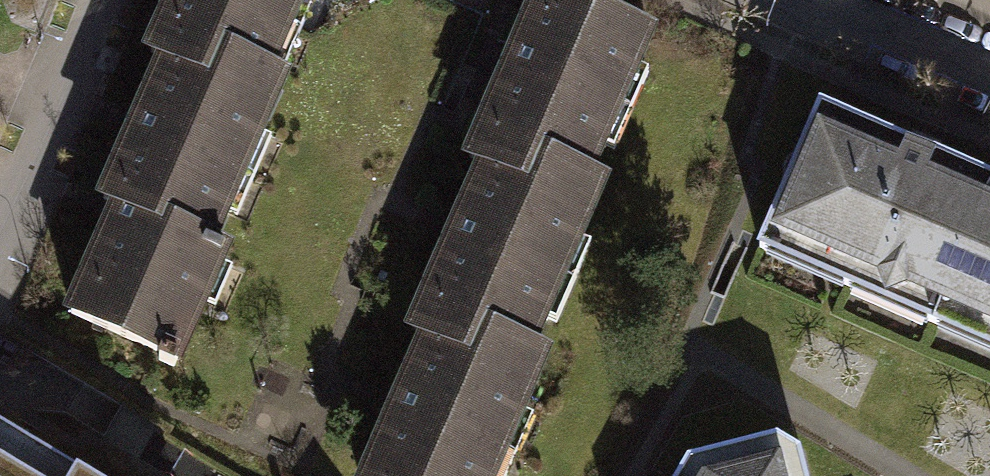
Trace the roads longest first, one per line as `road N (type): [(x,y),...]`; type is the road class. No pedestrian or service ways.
road 1 (residential): [(0,231),(101,0)]
road 2 (residential): [(813,0),(989,75)]

